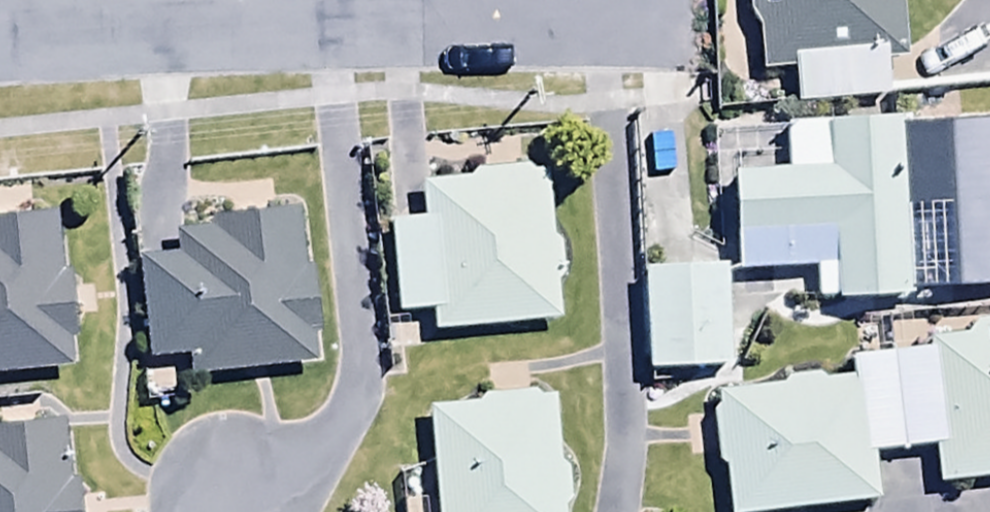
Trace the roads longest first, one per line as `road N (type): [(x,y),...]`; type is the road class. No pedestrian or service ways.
road 1 (residential): [(0,59),(637,1)]

